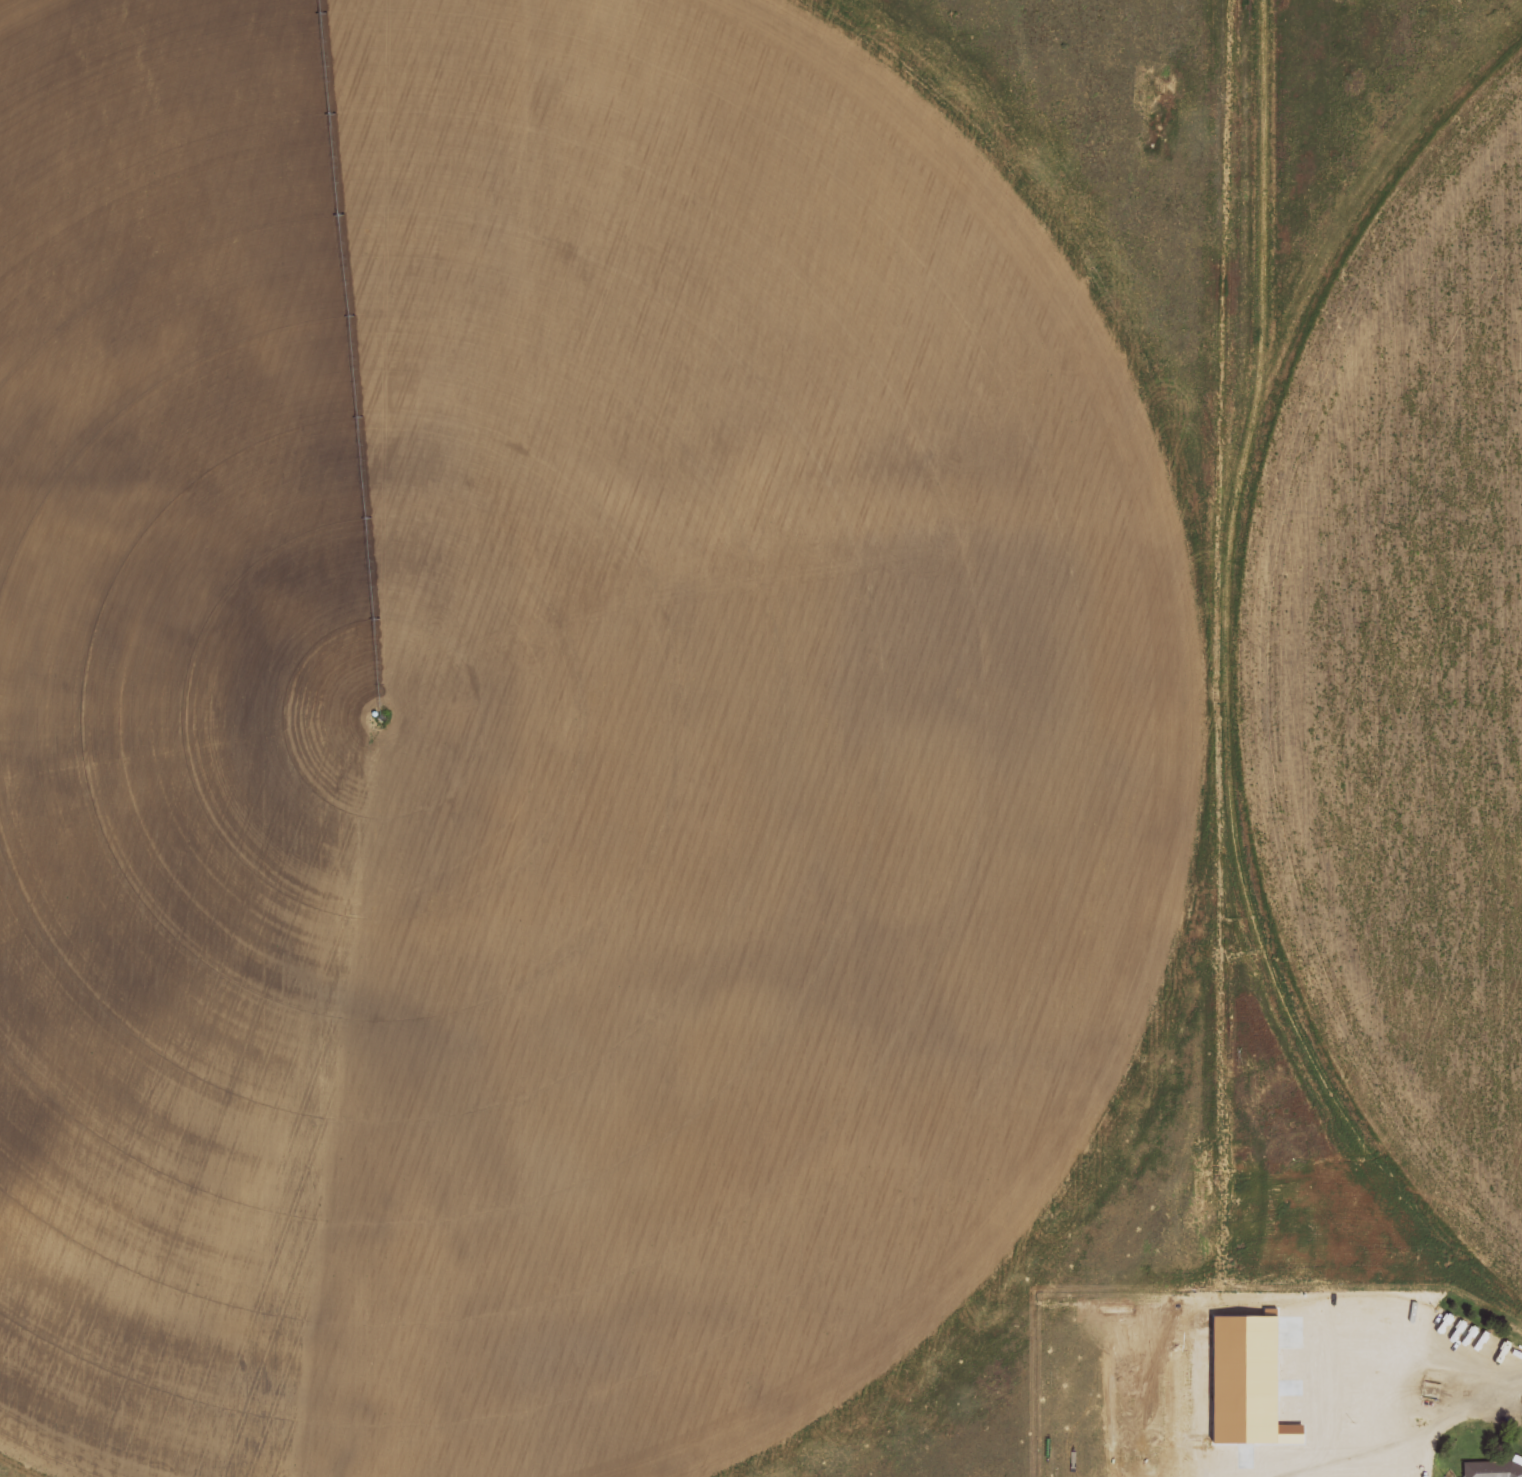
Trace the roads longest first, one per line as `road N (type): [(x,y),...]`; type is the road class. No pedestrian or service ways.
road 1 (residential): [(526,0),(523,1409)]

